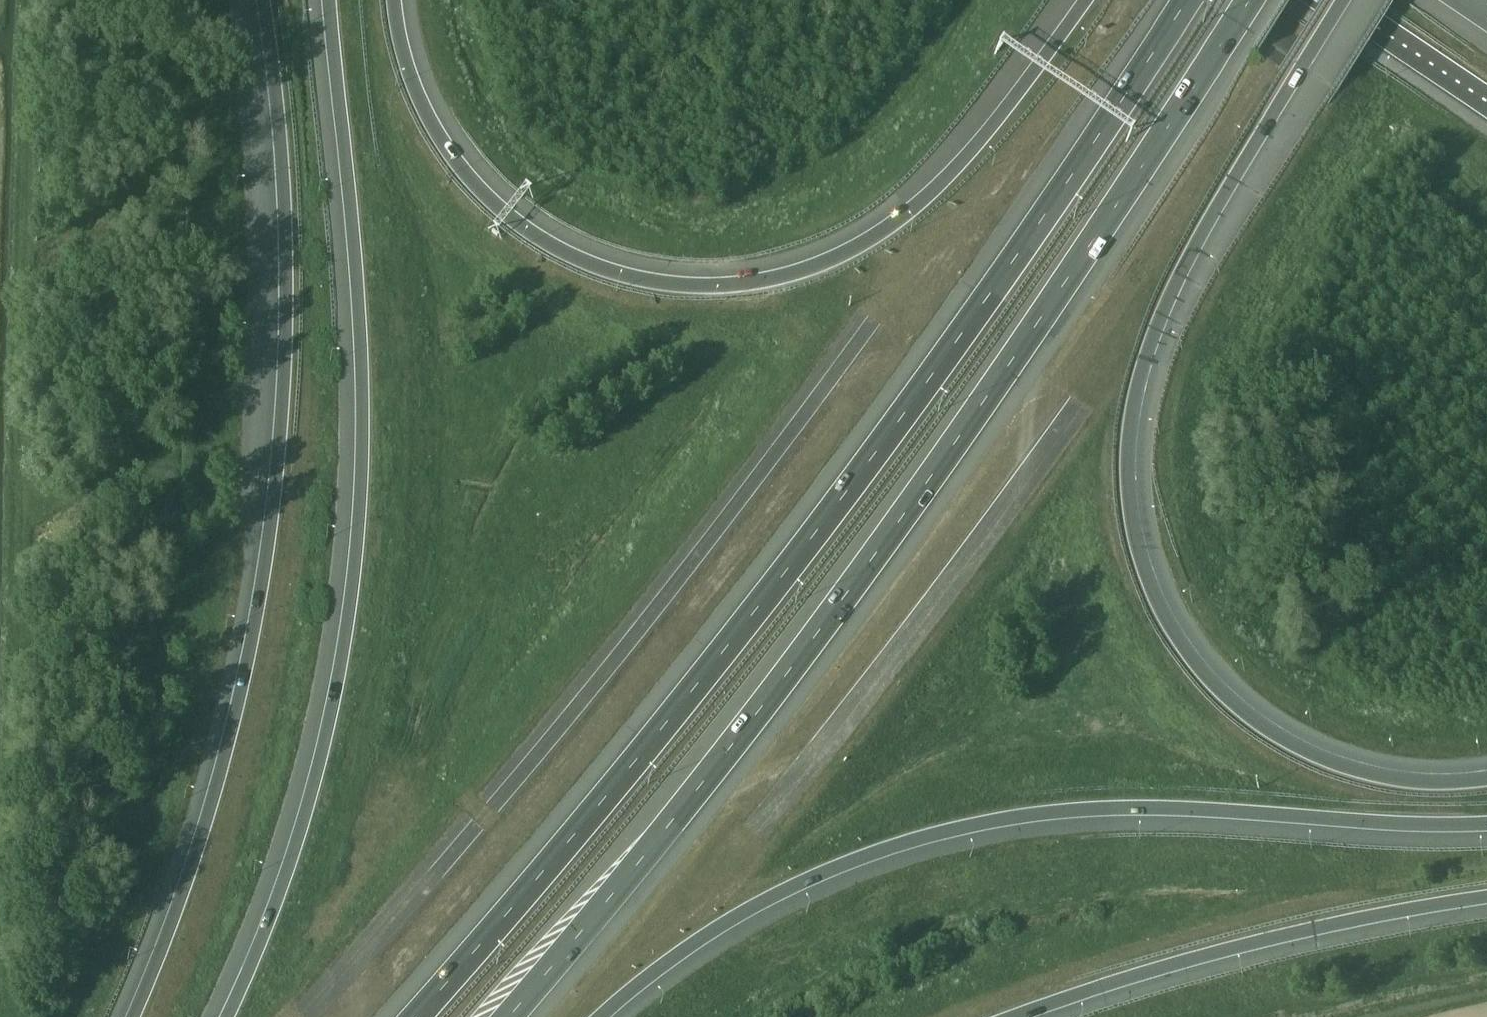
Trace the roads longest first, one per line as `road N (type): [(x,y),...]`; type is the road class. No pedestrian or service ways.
road 1 (motorway): [(1187,0),(831,517),(418,1016)]
road 2 (motorway): [(508,1016),(772,696),(951,455),(1249,0)]
road 3 (motorway): [(1486,778),(1405,781),(1364,773),(1253,718),(1182,645),(1150,589),(1135,537),(1129,441),(1158,324),(1342,0)]
road 4 (motorway): [(266,0),(284,177),(286,304),(263,589),(208,823),(133,1016)]
road 5 (motorway): [(331,0),(357,256),(354,562),(313,791),(226,1016)]
road 6 (motorway): [(1087,0),(968,159),(859,247),(814,269),(693,287),(579,260),(482,197),(418,92),(397,0)]
road 7 (motorway): [(602,1016),(771,897),(852,860),(995,818),(1194,808),(1486,824)]
road 8 (motorway): [(1019,1016),(1270,941),(1486,897)]
road 9 (motorway): [(1337,0),(1486,101)]

